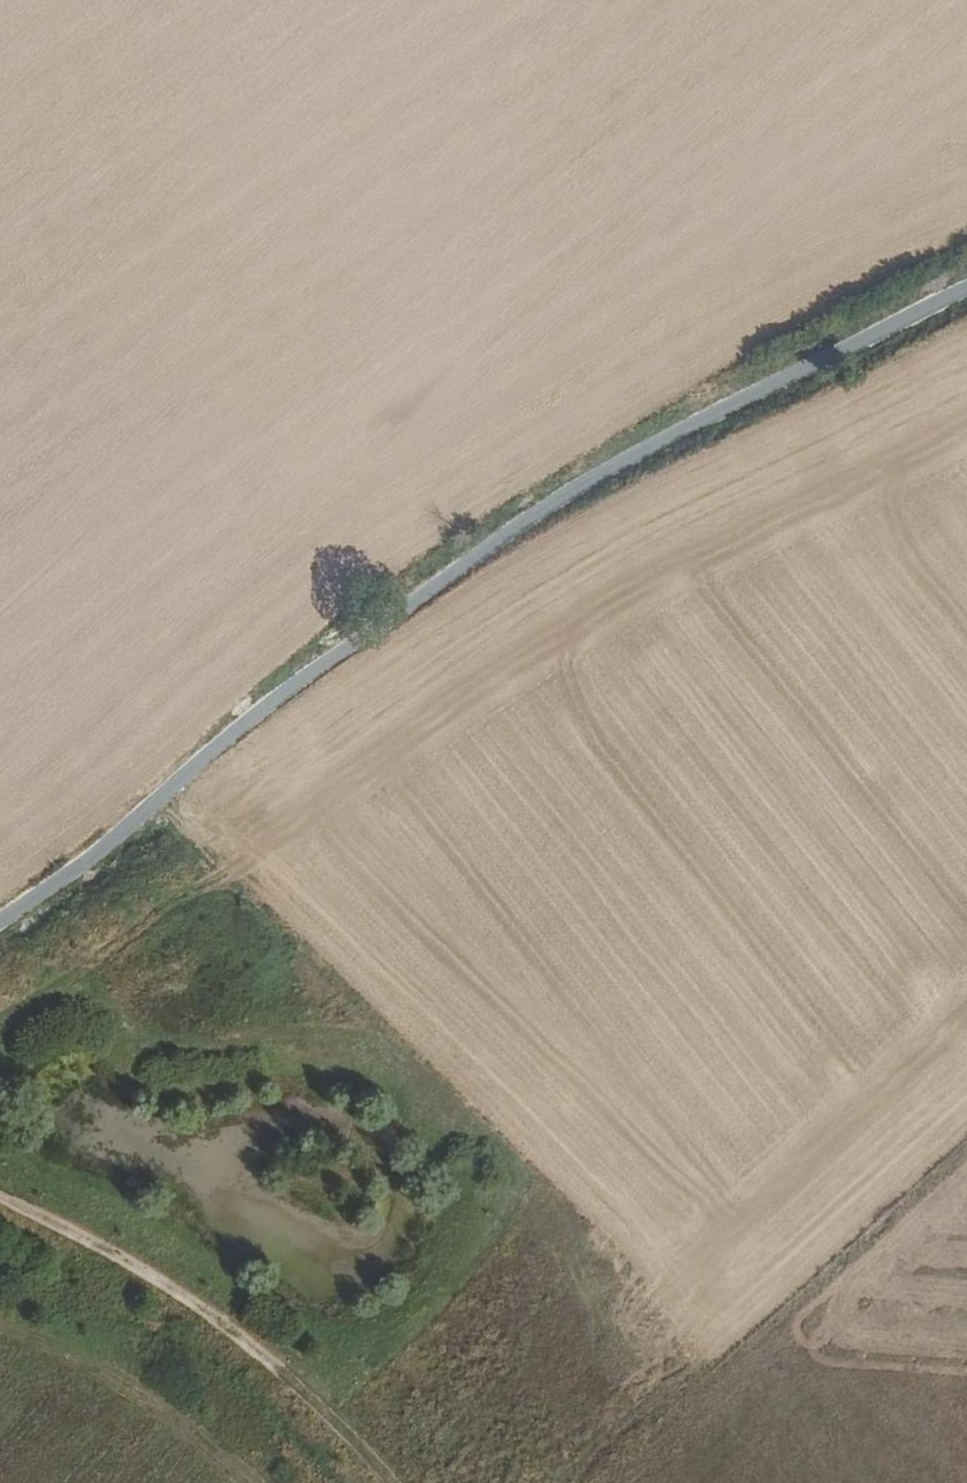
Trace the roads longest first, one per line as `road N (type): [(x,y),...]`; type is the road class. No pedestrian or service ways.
road 1 (track): [(966,294),(601,475),(285,687),(96,854),(0,918)]
road 2 (track): [(0,1191),(262,1359),(373,1482)]

